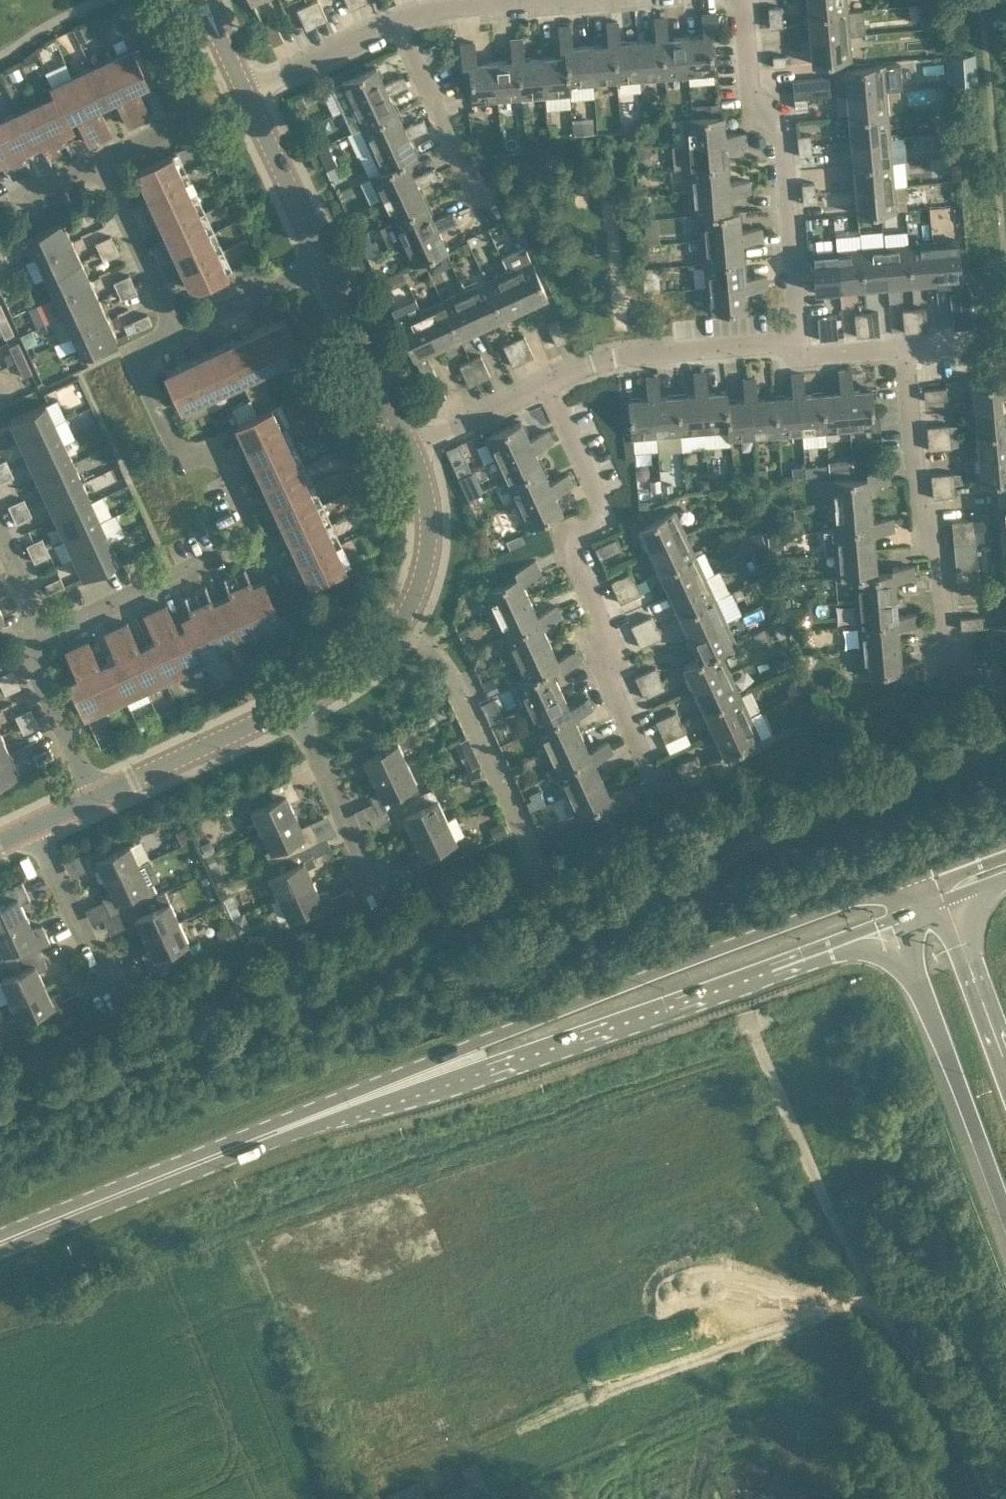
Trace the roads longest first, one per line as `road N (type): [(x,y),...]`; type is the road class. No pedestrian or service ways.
road 1 (primary): [(556,1010),(0,1234)]
road 2 (primary): [(0,1254),(550,1059)]
road 3 (motorway): [(780,1498),(600,1041)]
road 4 (primary): [(1005,841),(556,1010)]
road 5 (motorway): [(550,1059),(721,1498)]
road 6 (primary): [(600,1041),(1005,880)]
road 7 (residential): [(648,762),(603,673),(605,628),(568,537),(609,516),(547,383)]
road 8 (residential): [(798,344),(781,123),(752,98),(743,0)]
road 9 (residential): [(277,581),(220,451),(186,465),(132,347),(177,326)]
road 10 (residential): [(947,669),(935,537),(917,500),(902,347)]
road 11 (unclassified): [(295,703),(364,667),(399,625),(428,561),(429,512),(413,446)]
road 12 (residential): [(547,383),(640,351),(798,344)]
road 13 (unclassified): [(515,1272),(602,1498)]
road 14 (unclassified): [(94,798),(295,703)]
road 15 (residential): [(379,890),(295,703)]
road 16 (residential): [(484,207),(396,22)]
road 17 (unclassified): [(413,446),(325,263)]
road 18 (residential): [(94,798),(21,641),(43,632)]
road 19 (residential): [(43,632),(220,556)]
road 20 (unclassified): [(325,263),(247,93)]
road 21 (residential): [(177,326),(99,159)]
road 22 (residential): [(109,988),(39,823)]
road 23 (residential): [(247,93),(396,22)]
road 24 (residential): [(177,326),(325,263)]
road 25 (residential): [(413,446),(547,383)]
road 26 (residential): [(535,0),(396,22)]

